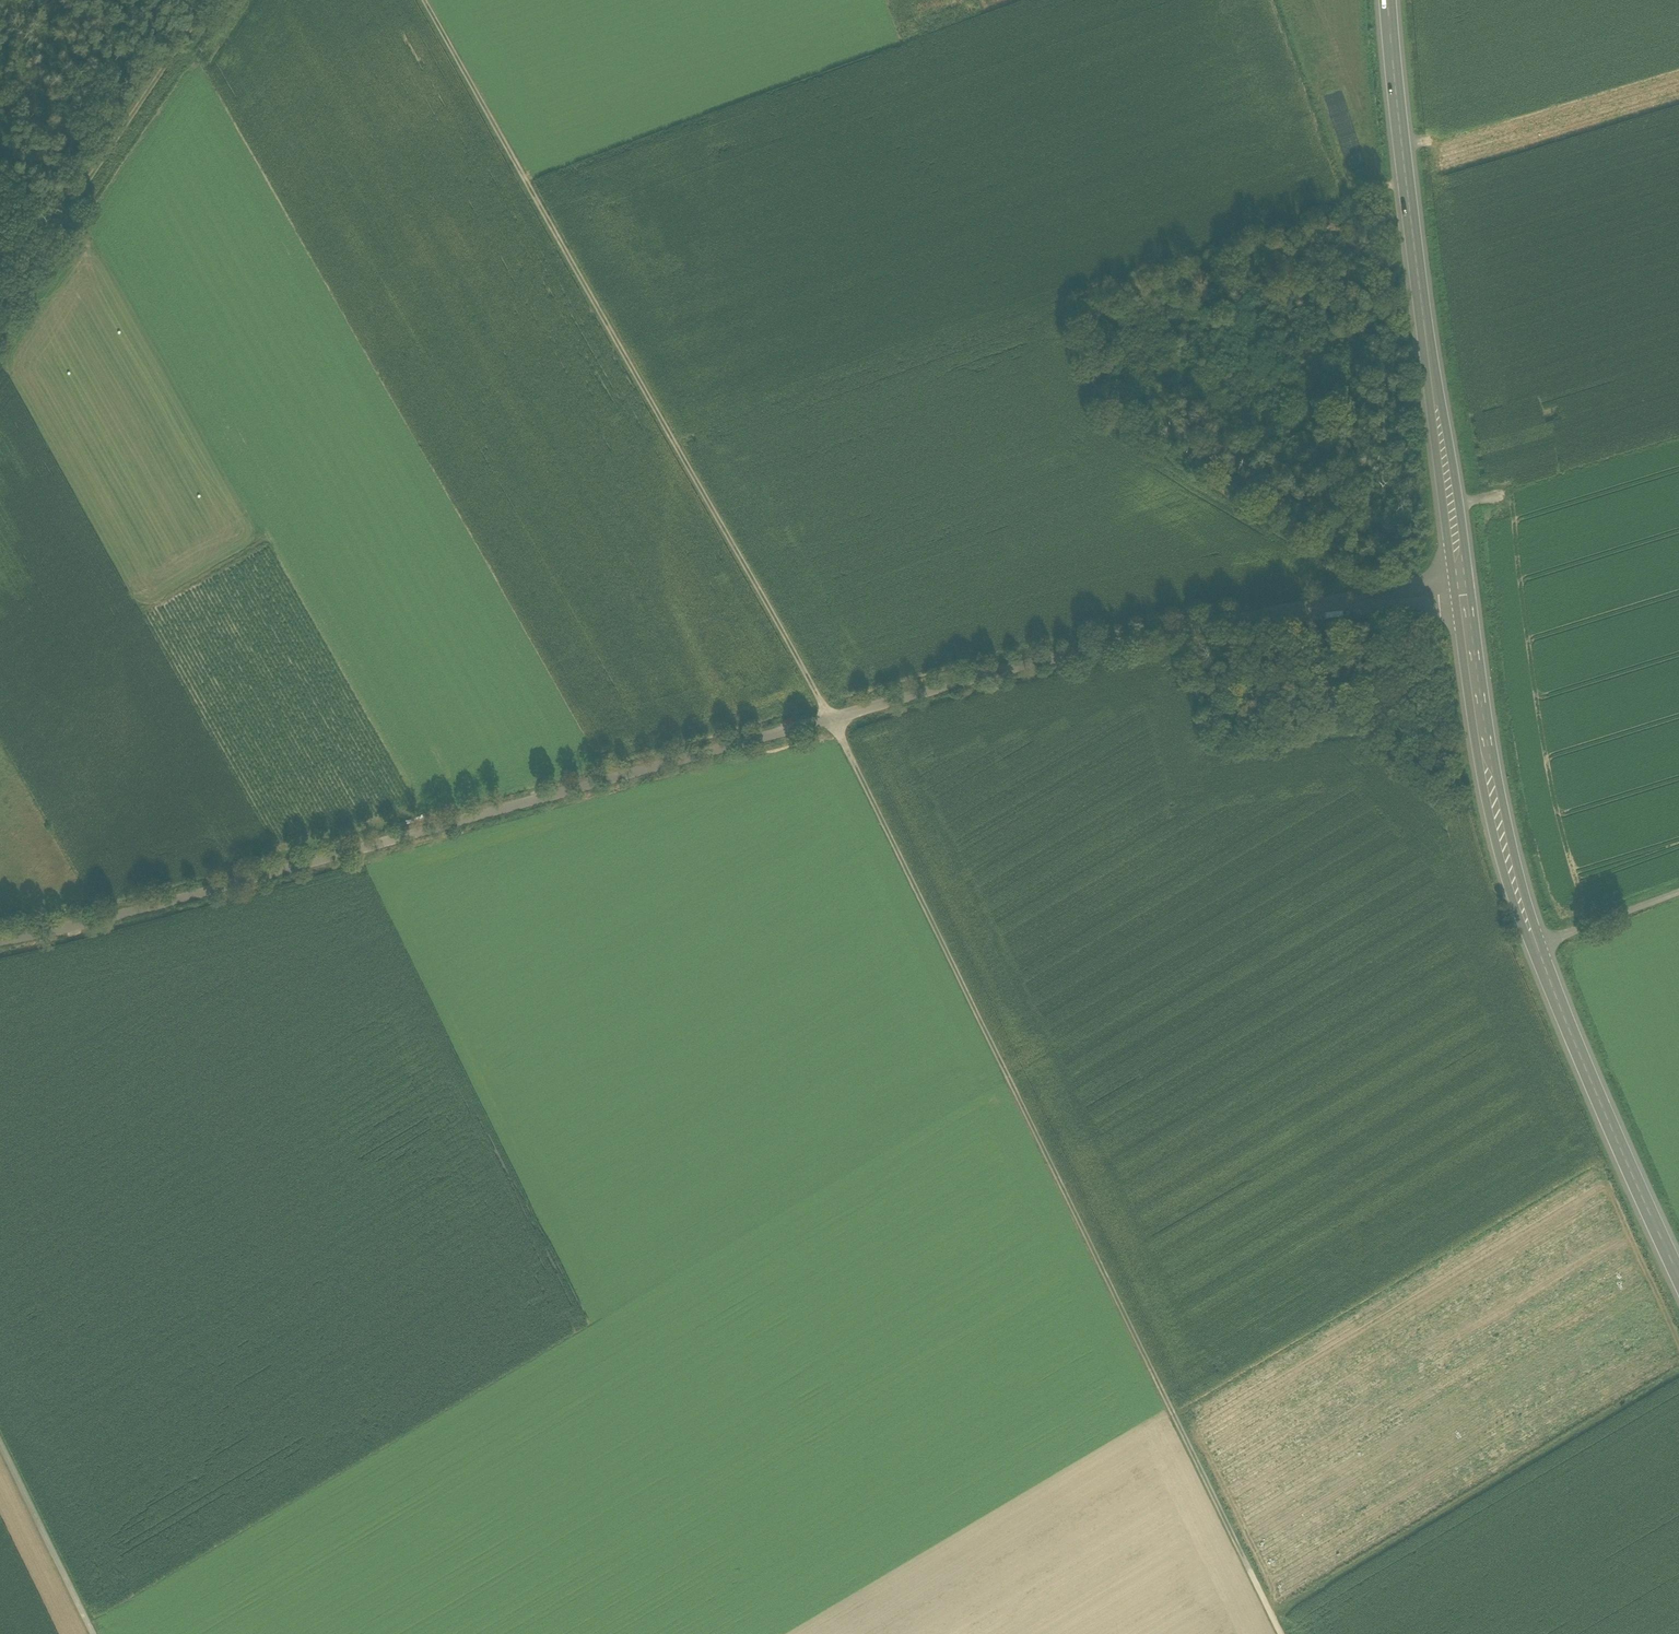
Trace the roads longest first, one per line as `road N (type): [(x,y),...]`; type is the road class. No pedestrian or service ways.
road 1 (track): [(1281,1633),(831,719),(422,0)]
road 2 (unclassified): [(0,941),(211,891),(1100,648),(1463,590)]
road 3 (secondary): [(1463,590),(1387,0)]
road 4 (track): [(0,315),(214,0)]
road 5 (secondary): [(1536,945),(1500,829),(1463,590)]
road 6 (secondary): [(1678,1277),(1536,945)]
road 7 (track): [(0,1443),(94,1633)]
road 8 (unclassified): [(1536,945),(1678,894)]

